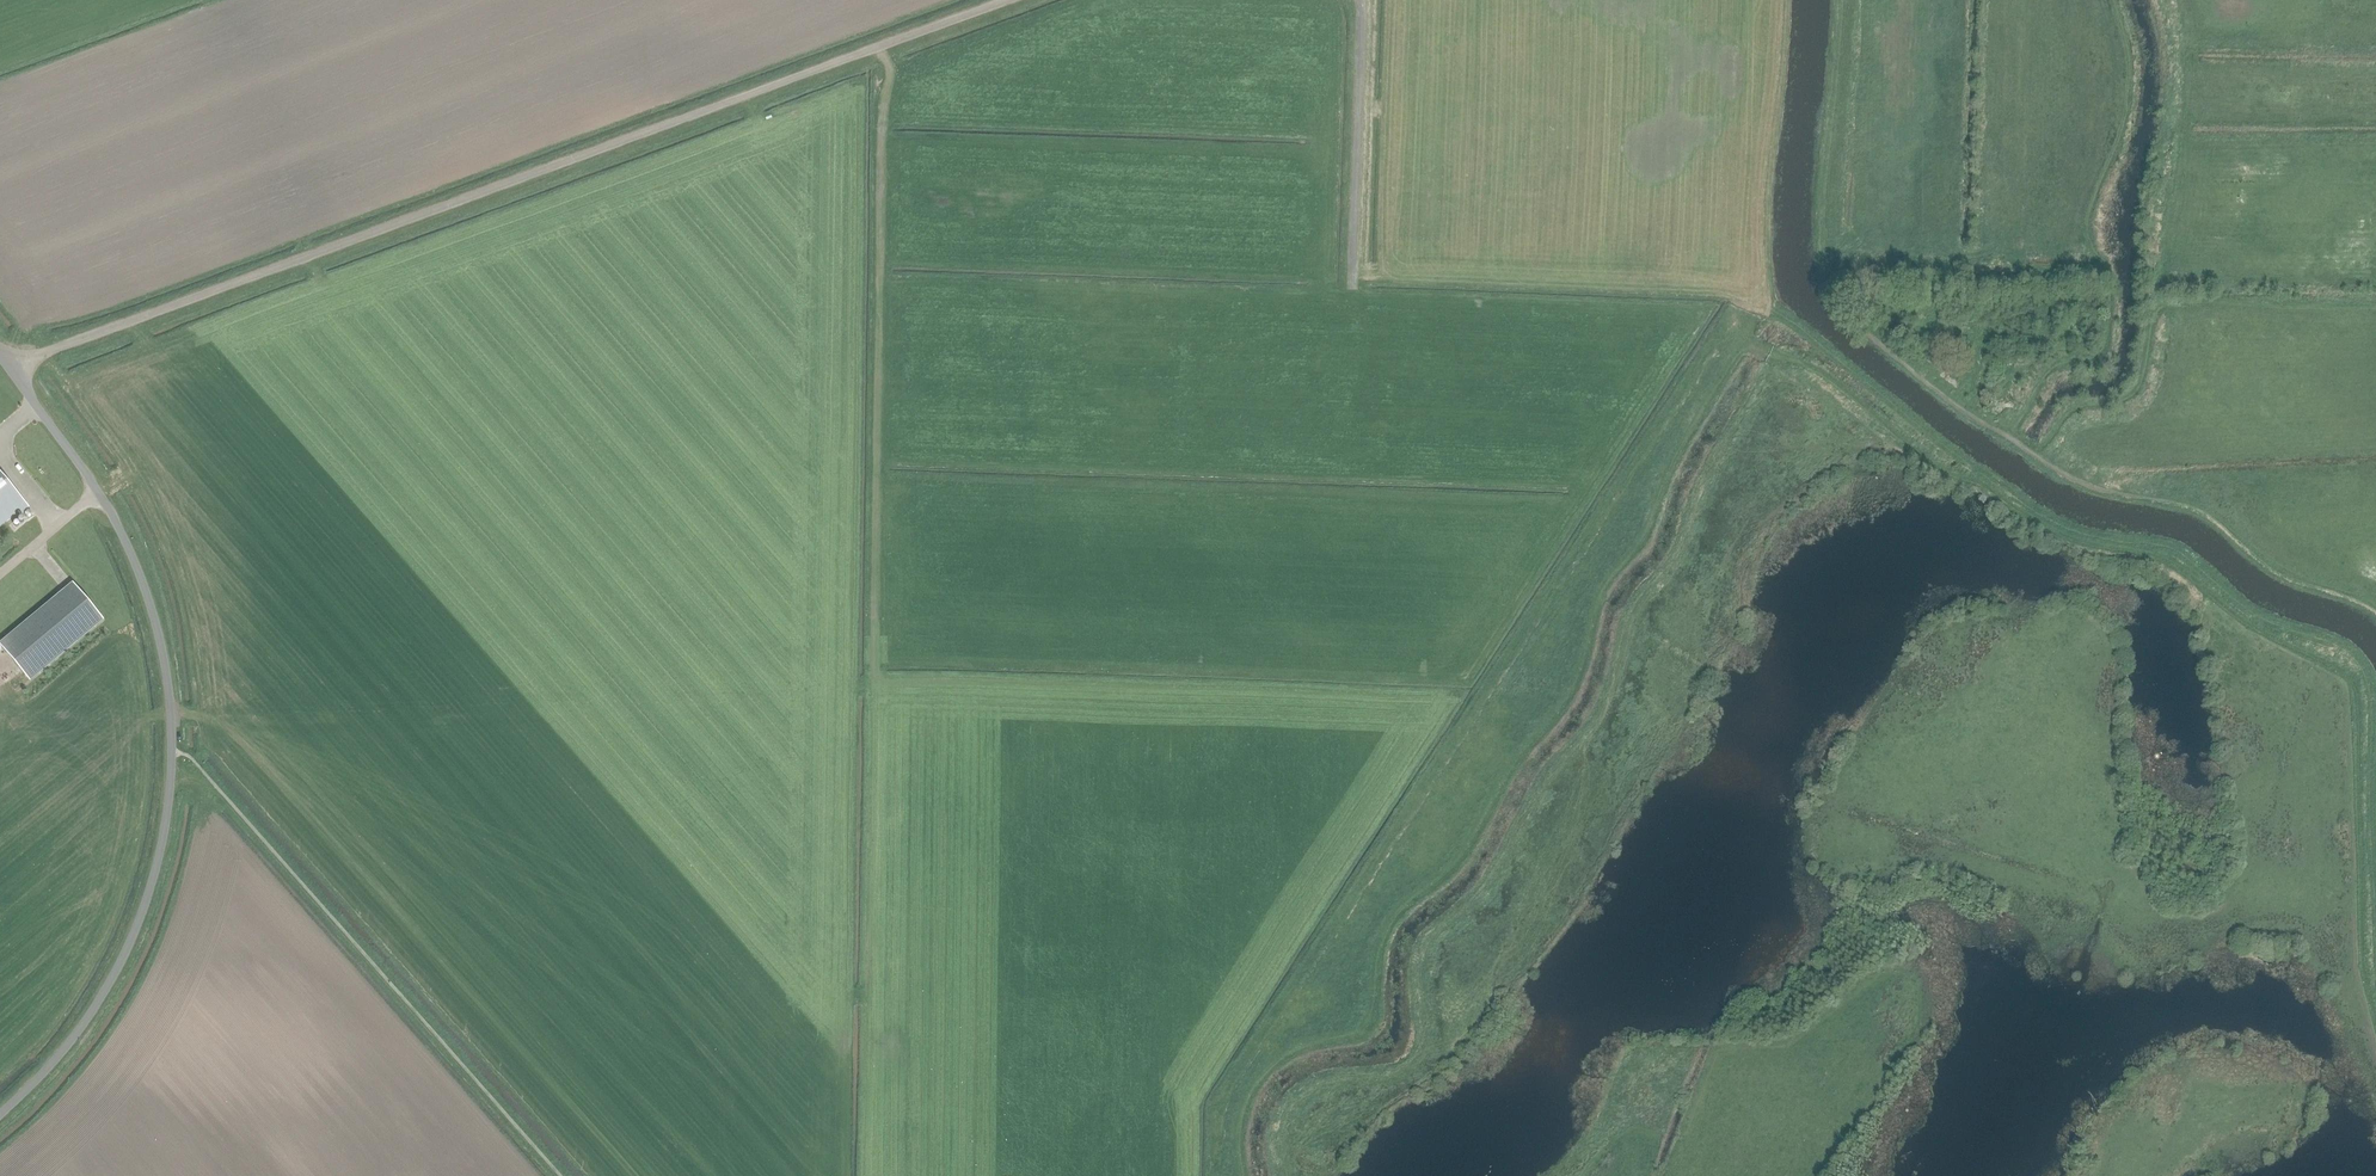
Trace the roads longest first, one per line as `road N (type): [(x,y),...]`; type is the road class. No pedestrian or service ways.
road 1 (track): [(14,369),(1007,0)]
road 2 (unclassified): [(0,1113),(84,1032),(130,940),(160,852),(169,755),(155,626),(127,539),(0,350)]
road 3 (track): [(1362,0),(1354,277)]

